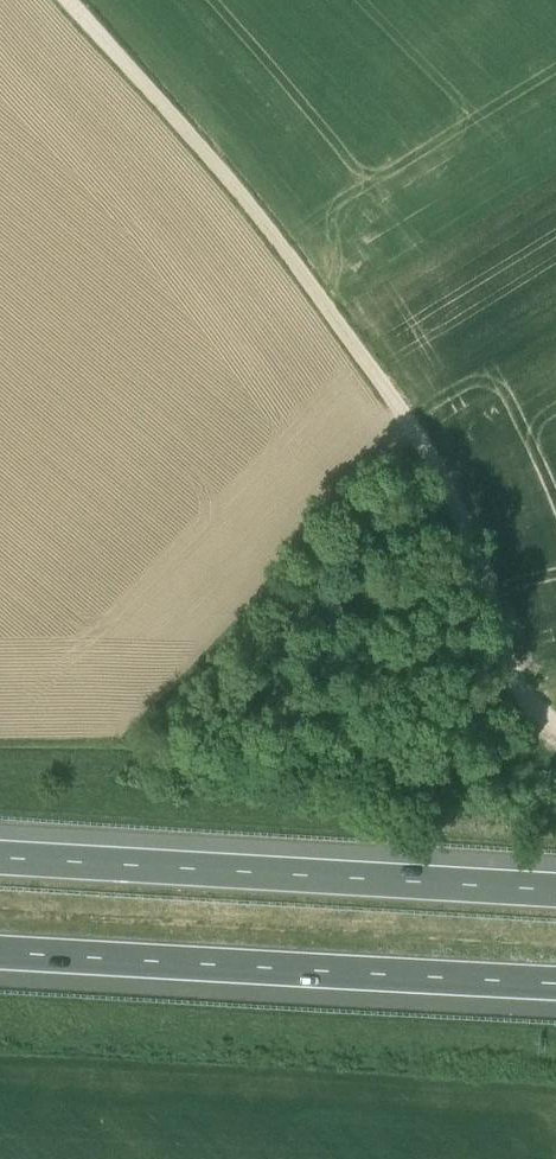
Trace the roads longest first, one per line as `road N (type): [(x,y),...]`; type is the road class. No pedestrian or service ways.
road 1 (track): [(65,0),(244,199),(402,415),(457,506),(516,675),(555,728)]
road 2 (motorway): [(0,954),(555,987)]
road 3 (motorway): [(555,887),(0,856)]

